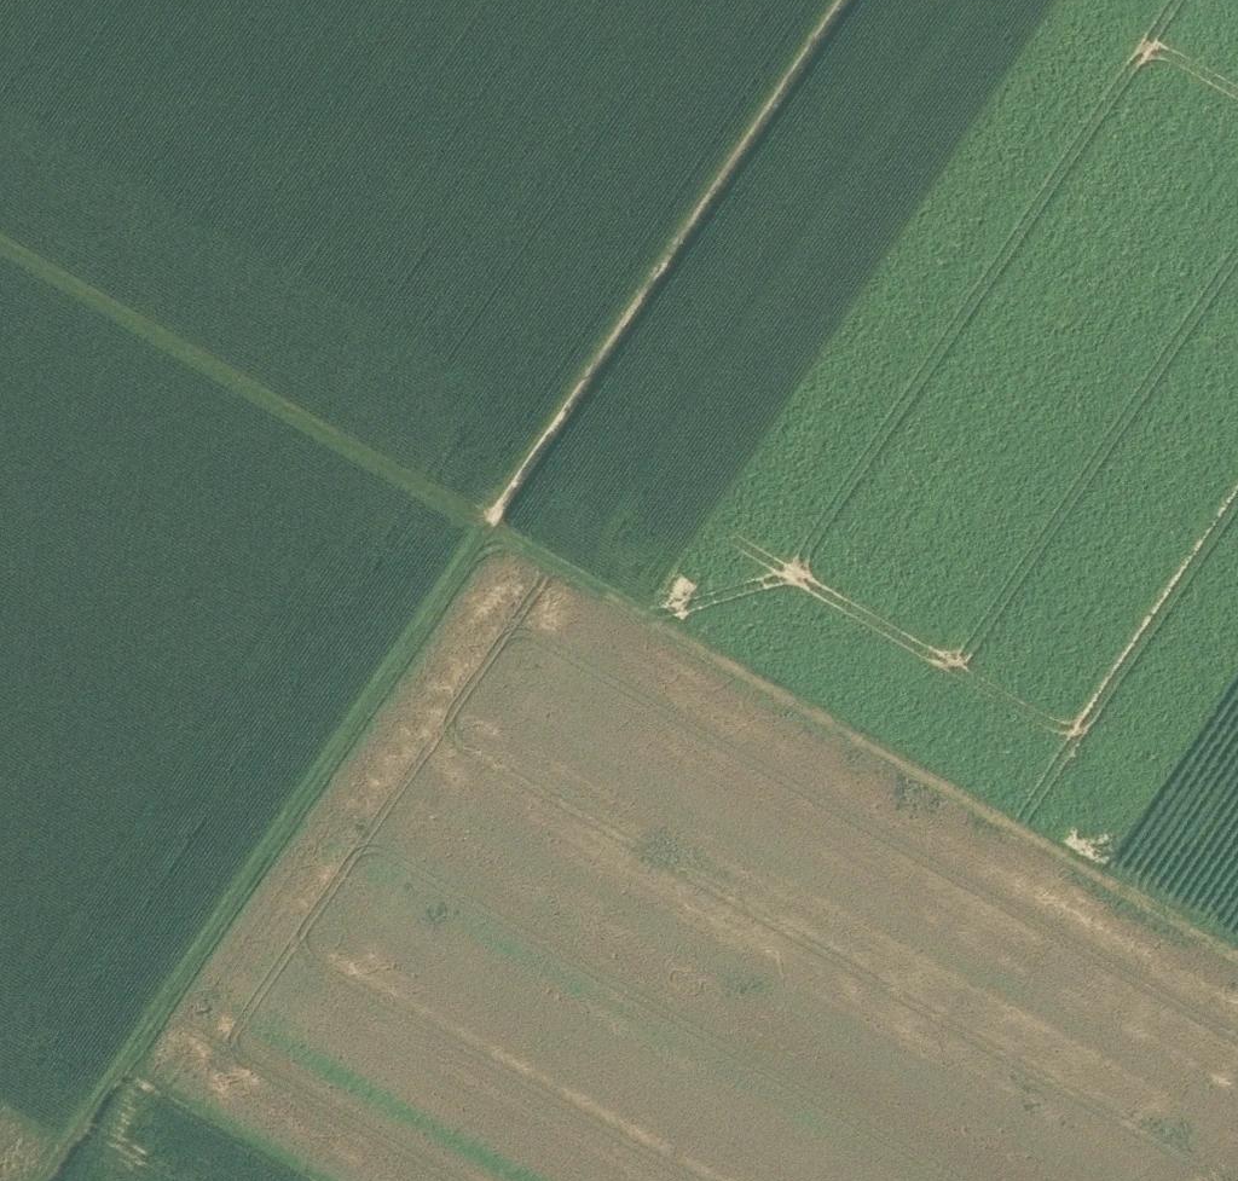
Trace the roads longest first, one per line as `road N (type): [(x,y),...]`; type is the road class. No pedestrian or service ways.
road 1 (track): [(0,253),(1237,959)]
road 2 (track): [(858,0),(636,345),(66,1180)]

